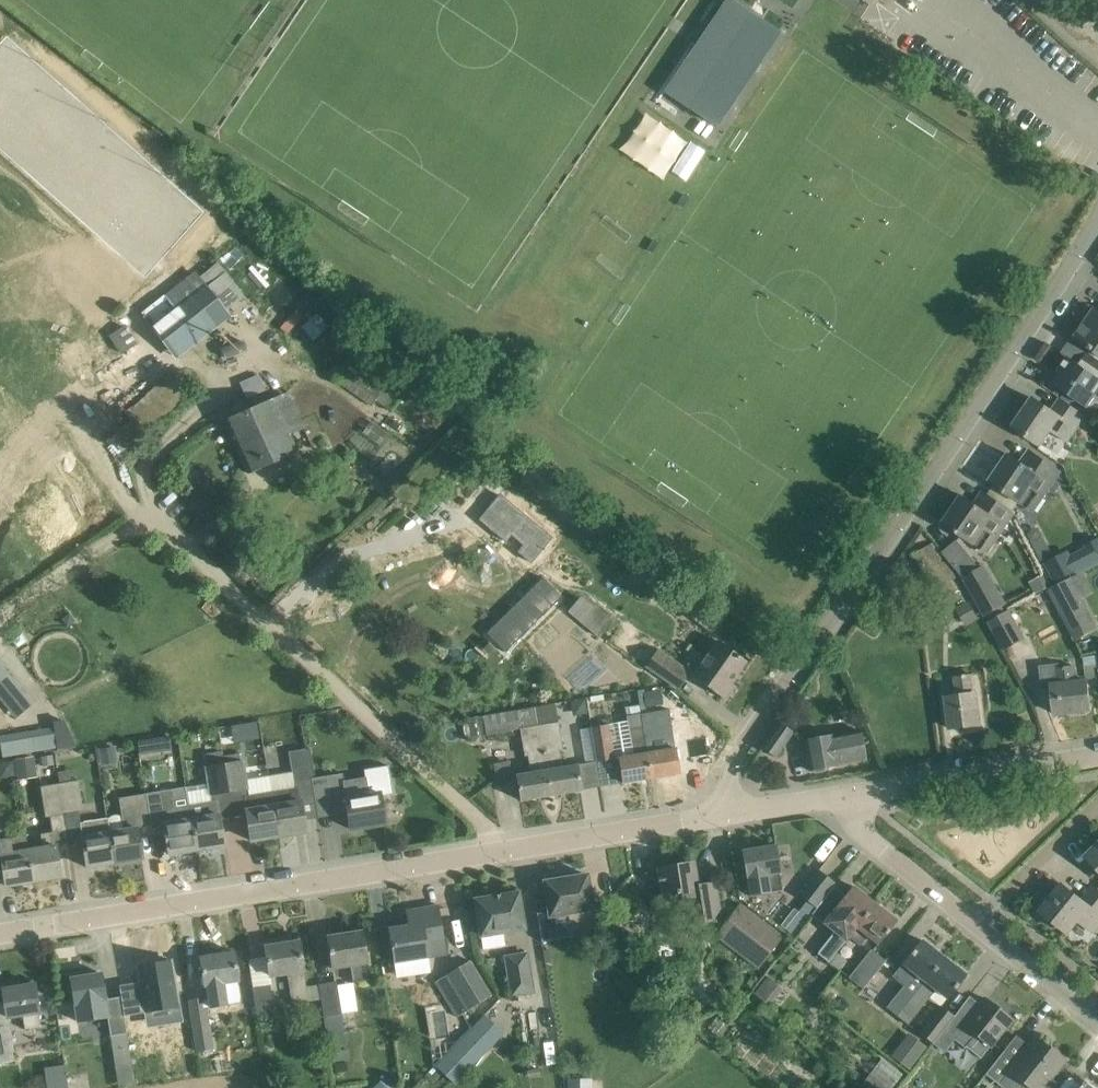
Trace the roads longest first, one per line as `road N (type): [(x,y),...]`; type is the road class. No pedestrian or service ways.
road 1 (unclassified): [(0,937),(731,811)]
road 2 (unclassified): [(731,811),(728,770),(1097,213)]
road 3 (unclassified): [(836,792),(1097,756)]
road 4 (residential): [(971,925),(866,841),(836,792)]
road 5 (residential): [(971,925),(1097,803)]
road 6 (residential): [(1097,1026),(971,925)]

